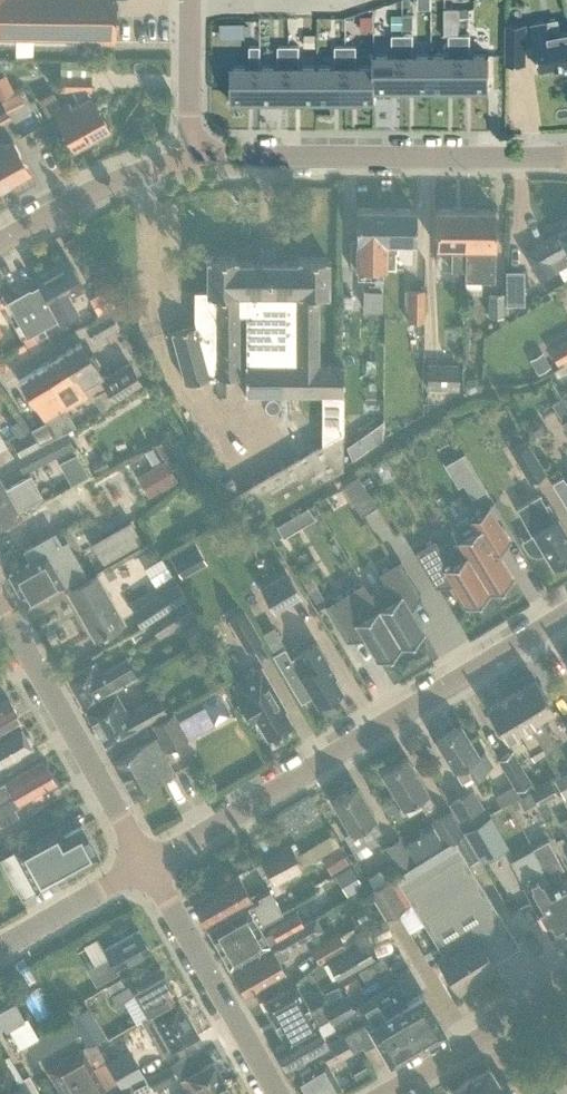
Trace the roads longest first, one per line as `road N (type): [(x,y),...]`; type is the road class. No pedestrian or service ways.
road 1 (residential): [(145,867),(566,614)]
road 2 (residential): [(189,157),(566,154)]
road 3 (residential): [(145,867),(0,613)]
road 4 (residential): [(276,1093),(145,867)]
road 5 (residential): [(380,1093),(566,977)]
road 6 (residential): [(0,239),(58,207),(189,157)]
road 7 (residential): [(0,949),(145,867)]
road 8 (residential): [(189,157),(191,0)]

